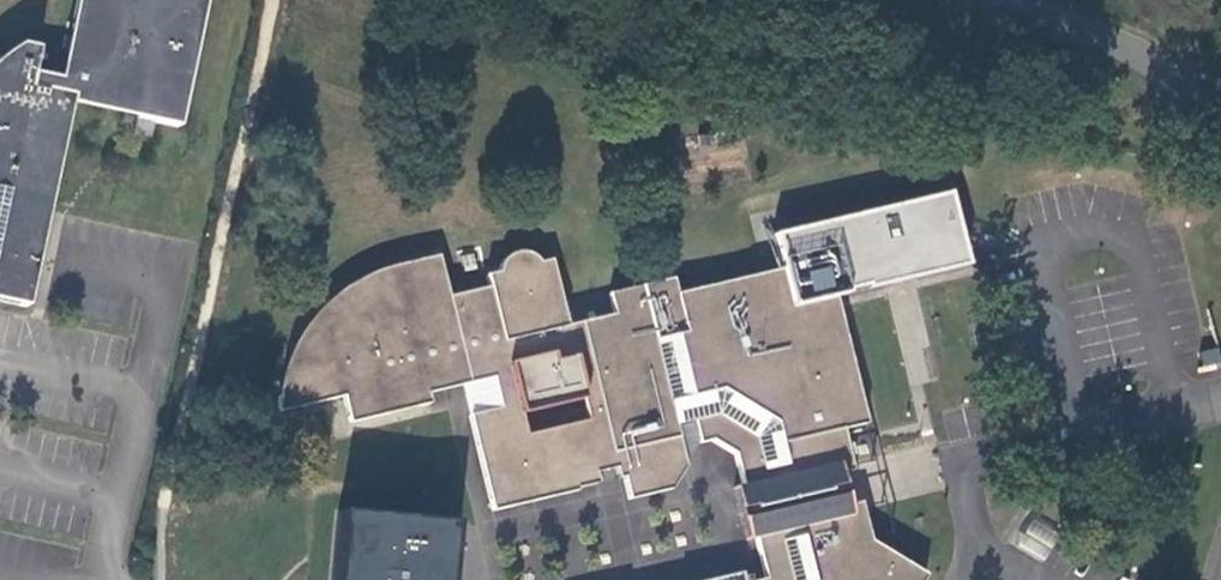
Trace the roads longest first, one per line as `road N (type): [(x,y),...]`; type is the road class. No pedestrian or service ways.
road 1 (residential): [(1021,0),(1160,69),(1220,137)]

